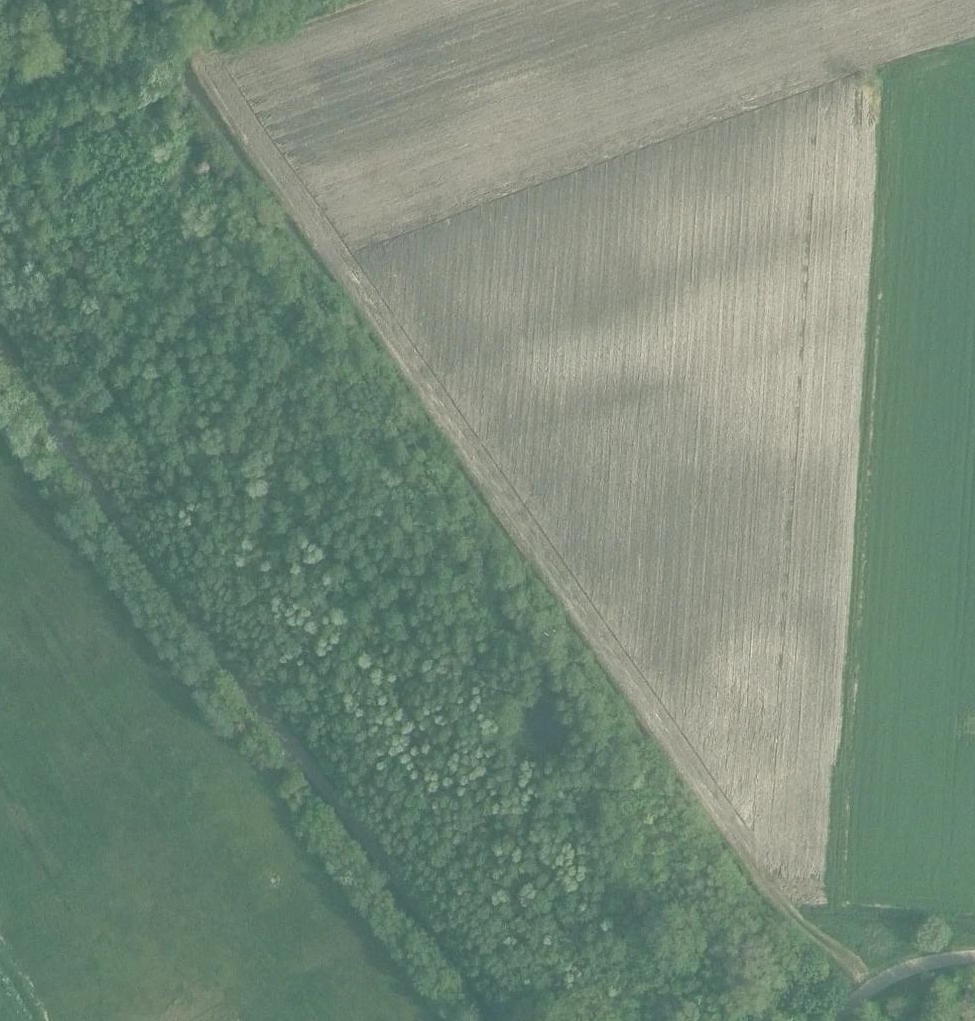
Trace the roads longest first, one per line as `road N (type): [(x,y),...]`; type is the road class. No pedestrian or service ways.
road 1 (unclassified): [(510,1020),(334,794),(0,325)]
road 2 (unclassified): [(836,1020),(889,974),(974,957)]

